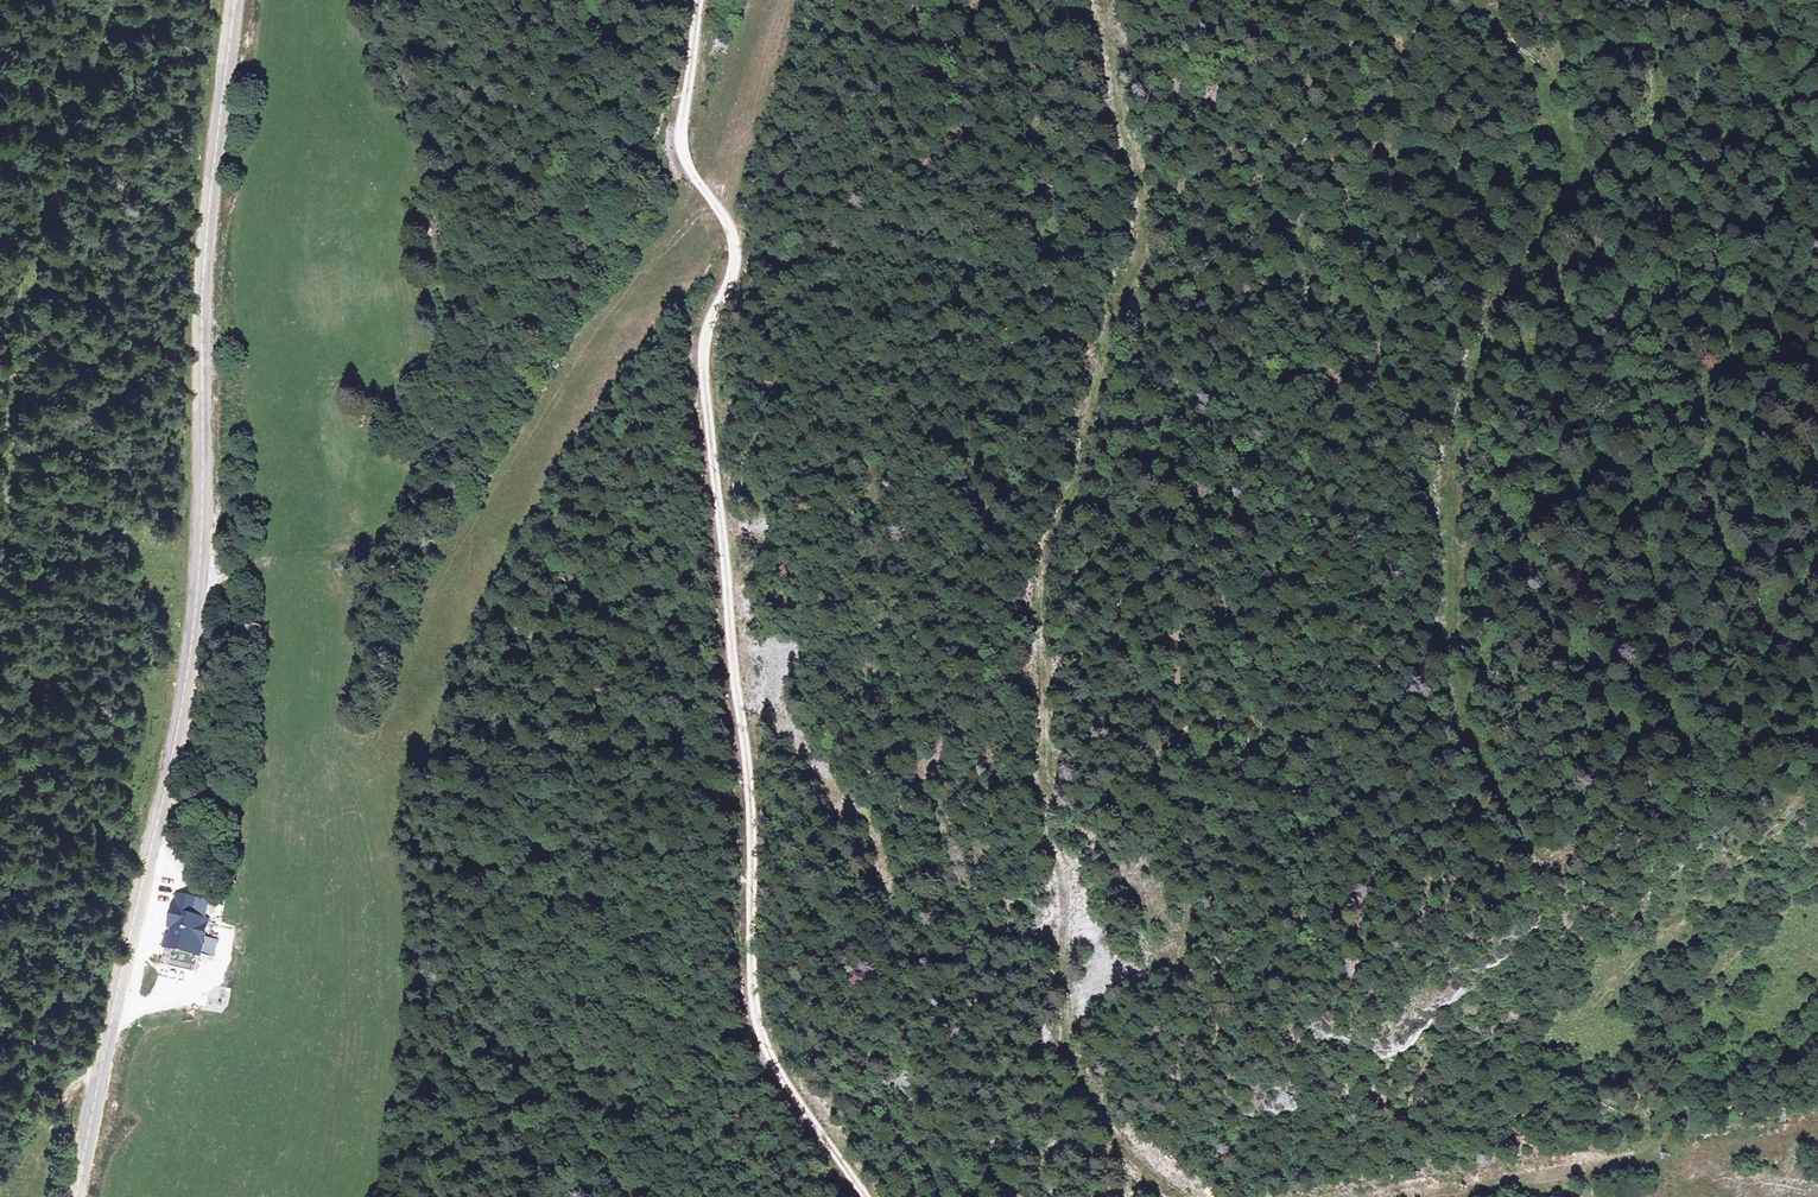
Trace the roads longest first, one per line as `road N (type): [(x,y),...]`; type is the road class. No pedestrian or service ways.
road 1 (track): [(696,0),(686,151),(735,254),(707,334),(705,385),(746,767),(757,1015),(790,1091),(858,1196)]
road 2 (tertiary): [(75,1196),(156,795),(189,675),(201,578),(209,244),(239,0)]

